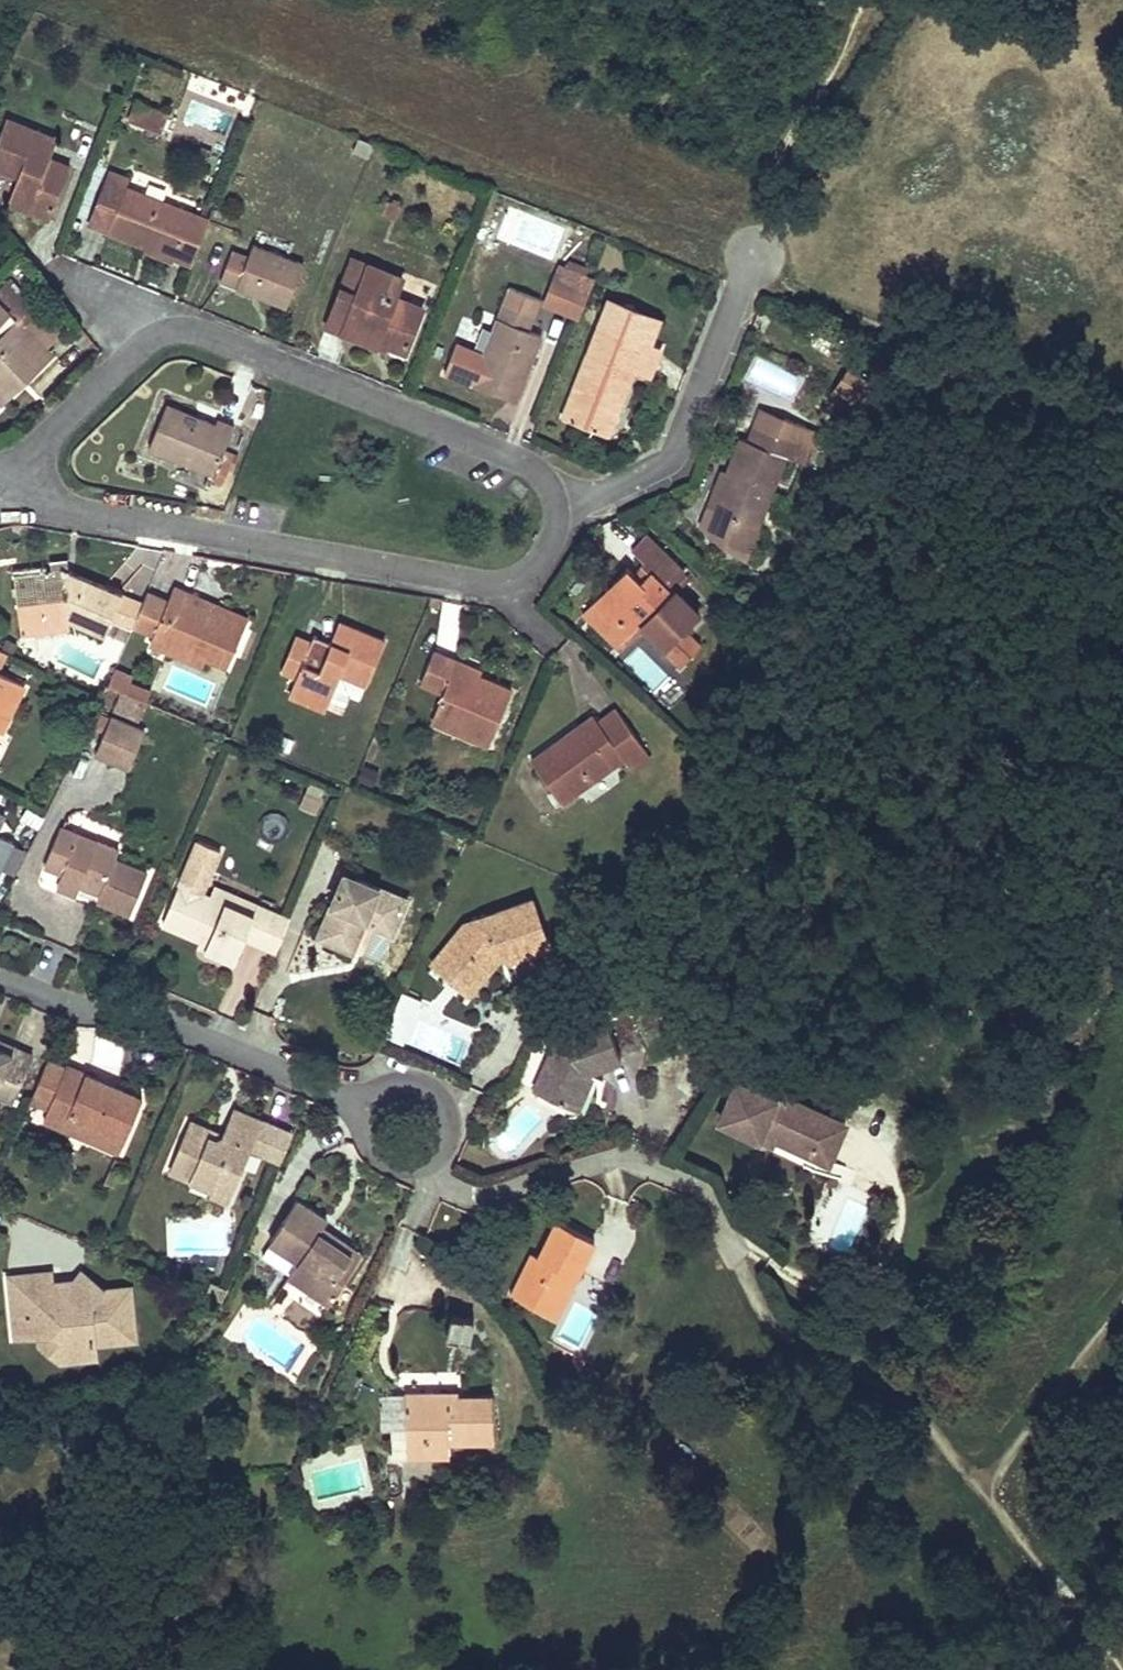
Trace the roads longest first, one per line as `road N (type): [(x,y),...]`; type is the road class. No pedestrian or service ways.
road 1 (residential): [(0,495),(494,584),(541,563),(554,536),(554,509)]
road 2 (residential): [(554,509),(543,482),(515,458),(205,334),(163,334)]
road 3 (residential): [(0,977),(58,1002),(171,1026),(366,1106)]
road 4 (residential): [(554,509),(654,470),(680,438),(754,257)]
road 5 (residential): [(366,1106),(363,1136),(376,1156),(410,1167),(435,1156),(449,1131),(440,1097),(410,1081),(380,1089)]
road 6 (track): [(979,1472),(1122,1661)]
road 7 (residential): [(163,334),(134,353),(0,493)]
road 8 (track): [(1122,1297),(979,1472)]
road 9 (residential): [(59,269),(163,334)]

